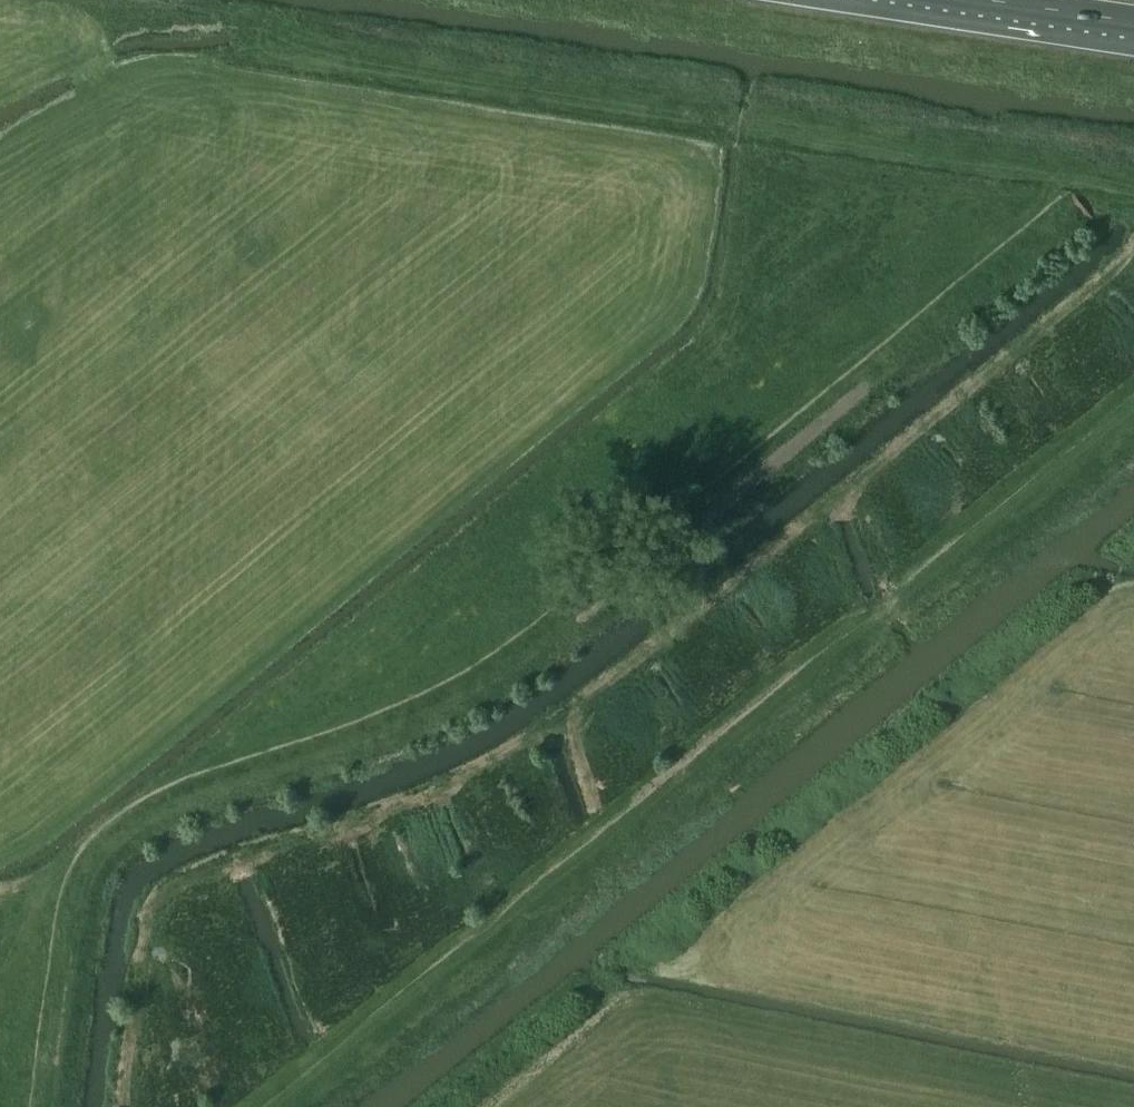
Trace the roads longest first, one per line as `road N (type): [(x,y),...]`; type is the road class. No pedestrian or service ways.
road 1 (motorway): [(993,0),(1133,21)]

